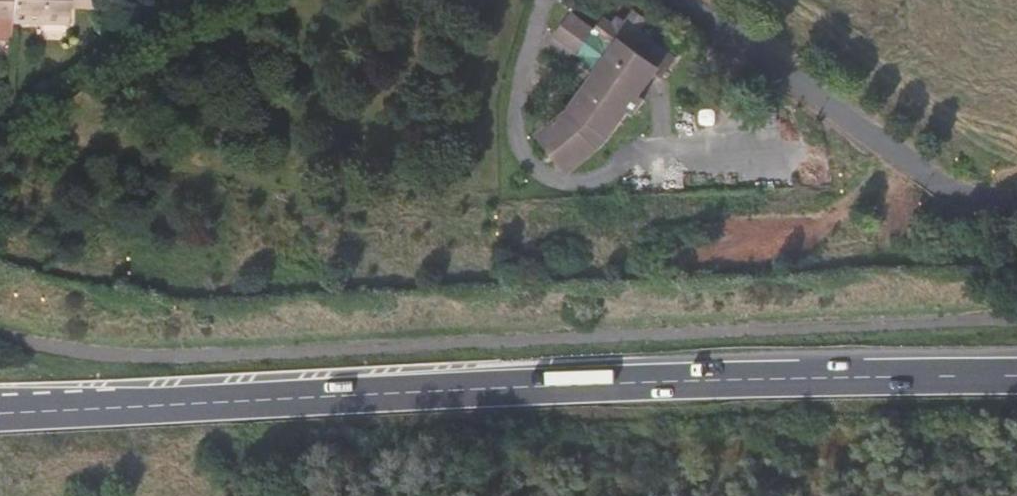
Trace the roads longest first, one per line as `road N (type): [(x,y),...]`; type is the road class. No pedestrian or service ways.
road 1 (trunk): [(1016,377),(0,413)]

